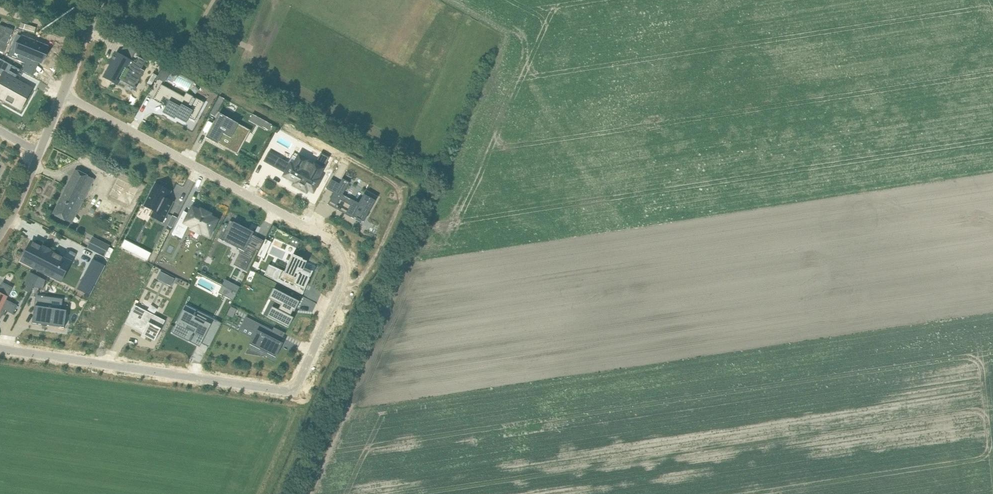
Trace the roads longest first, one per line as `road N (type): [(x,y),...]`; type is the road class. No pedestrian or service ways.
road 1 (residential): [(0,349),(294,392),(344,280),(343,261),(329,240),(62,94)]

